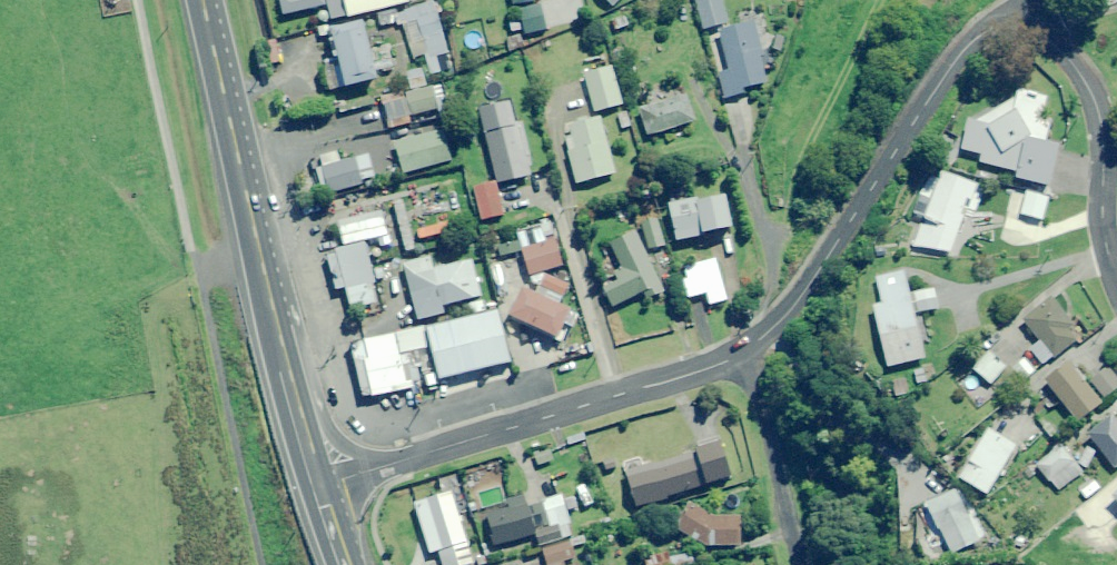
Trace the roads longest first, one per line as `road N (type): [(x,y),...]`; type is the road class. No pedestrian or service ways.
road 1 (primary): [(201,0),(316,485)]
road 2 (residential): [(748,345),(701,367),(316,485)]
road 3 (residential): [(1019,23),(971,41),(786,310),(748,345)]
road 4 (residential): [(1116,284),(1106,238),(1098,112),(1057,47),(1019,23)]
road 5 (residential): [(801,564),(748,345)]

